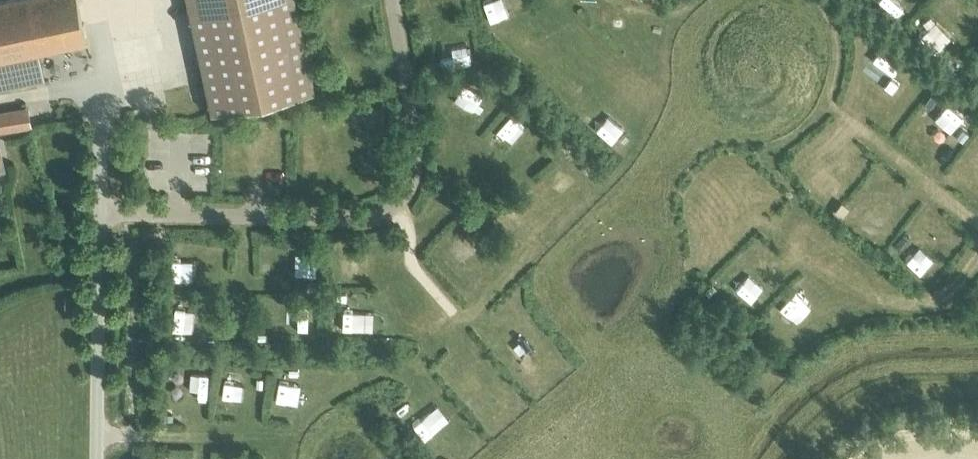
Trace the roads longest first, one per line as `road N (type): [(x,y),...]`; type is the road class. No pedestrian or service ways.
road 1 (unclassified): [(92,458),(93,207)]
road 2 (track): [(977,390),(856,406),(794,458)]

